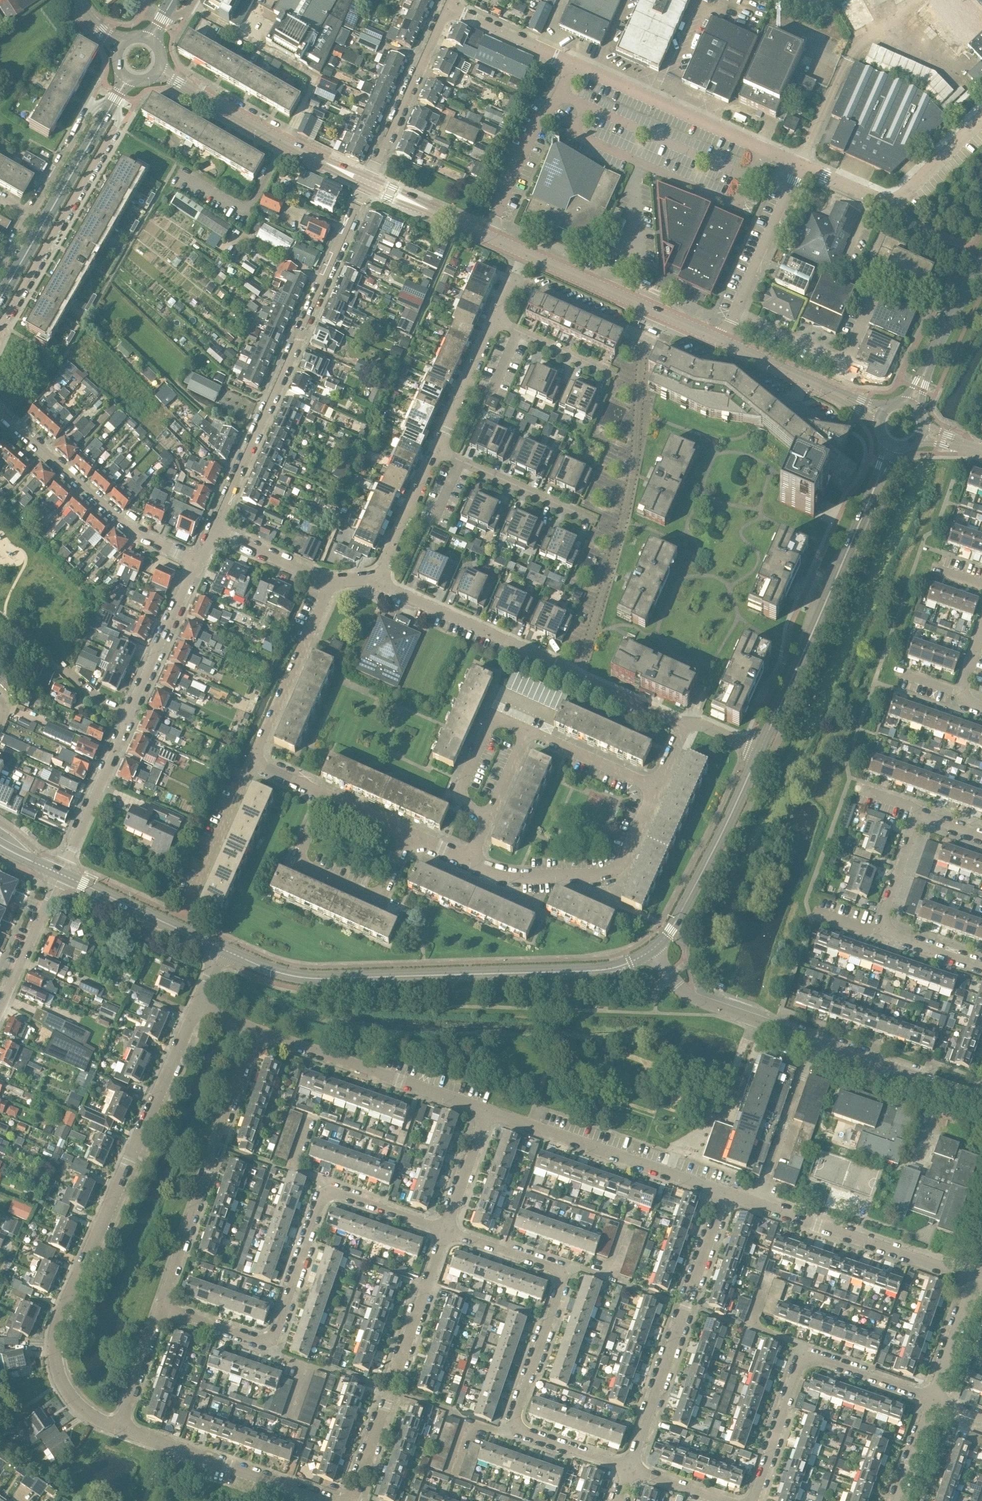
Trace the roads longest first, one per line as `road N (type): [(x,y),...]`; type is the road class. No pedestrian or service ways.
road 1 (unclassified): [(121,1428),(72,1402),(53,1355),(54,1331),(194,1011)]
road 2 (tertiary): [(649,950),(604,969),(304,977),(221,947)]
road 3 (residential): [(630,1471),(510,1432),(564,1275),(446,1232)]
road 4 (residential): [(162,1309),(270,1348),(325,1191),(446,1232)]
road 5 (residential): [(216,532),(367,185)]
road 6 (unclassified): [(981,1100),(699,1000),(649,950)]
road 7 (residential): [(643,337),(624,520),(579,675)]
road 8 (tertiary): [(757,751),(893,446)]
road 9 (residential): [(162,1309),(256,1032)]
road 10 (residential): [(630,1471),(720,1193)]
road 11 (residential): [(755,1500),(802,1355),(933,1399)]
road 12 (residential): [(352,1500),(446,1232)]
road 13 (unclassified): [(973,1281),(720,1193)]
road 14 (residential): [(0,330),(118,122),(113,103)]
road 15 (residential): [(199,565),(133,533),(0,413)]
road 16 (residential): [(575,65),(800,167)]
road 17 (unclassified): [(720,1193),(487,1112)]
road 18 (unclassified): [(487,1112),(256,1032)]
road 19 (residential): [(469,860),(506,877),(605,875),(627,856),(657,790)]
road 20 (unclassified): [(367,185),(158,69)]
road 21 (residential): [(326,797),(294,861),(379,899),(411,834)]
road 22 (tertiary): [(649,950),(681,912),(757,751)]
road 23 (residential): [(800,167),(895,208),(981,119)]
road 24 (tertiary): [(0,296),(113,103)]
road 25 (residential): [(579,675),(379,585)]
road 26 (unclassified): [(721,343),(524,255)]
road 27 (unclassified): [(321,1497),(121,1428)]
road 28 (residential): [(643,337),(736,368),(828,423)]
road 29 (residential): [(486,238),(530,133),(575,65)]
road 30 (residential): [(367,185),(449,8)]
road 31 (residential): [(253,759),(330,582)]
road 32 (residential): [(721,343),(800,167)]
road 33 (tertiary): [(221,947),(60,874)]
road 34 (unclassified): [(881,415),(721,343)]
road 35 (residential): [(129,720),(199,565)]
road 36 (residential): [(60,874),(129,720)]
road 37 (residential): [(487,823),(457,795),(493,715),(528,730)]
road 38 (tertiary): [(911,403),(981,263)]
road 39 (residential): [(0,1009),(60,874)]
road 40 (residential): [(594,524),(460,463)]
road 41 (residential): [(113,103),(88,113),(28,215)]
road 42 (residential): [(193,891),(253,759)]
road 43 (residential): [(379,585),(437,453)]
road 44 (residential): [(437,453),(495,322)]
road 45 (residential): [(528,730),(657,790)]
road 46 (residential): [(514,278),(643,337)]
road 47 (residential): [(449,8),(575,65)]
road 48 (unclassified): [(486,238),(367,185)]
road 49 (residential): [(880,935),(920,812)]
road 50 (residential): [(446,1232),(487,1112)]
road 51 (residential): [(121,1428),(162,1309)]
road 52 (unclassified): [(933,1399),(973,1281)]
road 53 (residential): [(330,582),(216,532)]

